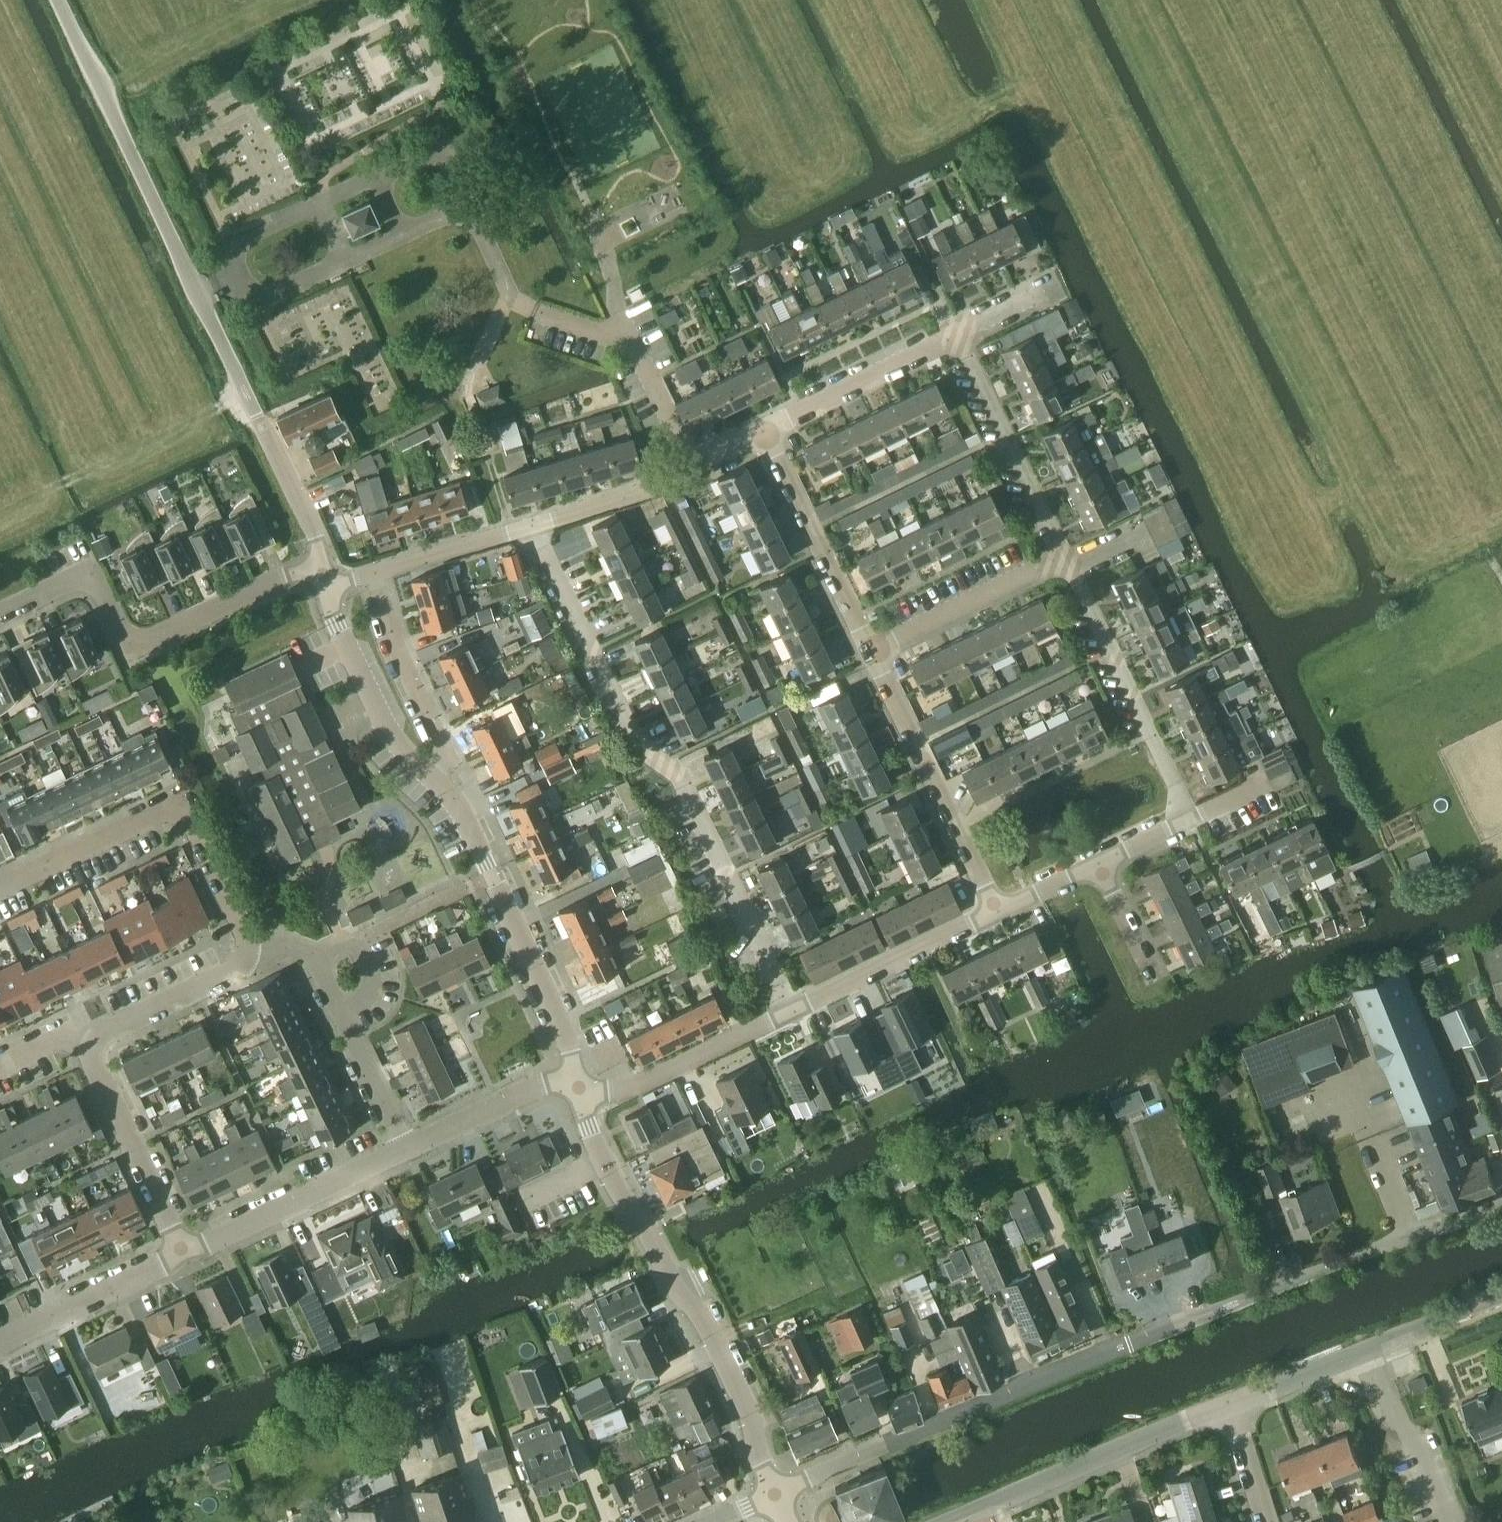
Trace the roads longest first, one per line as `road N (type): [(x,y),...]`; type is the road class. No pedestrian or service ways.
road 1 (unclassified): [(775,1494),(1501,1199)]
road 2 (track): [(1501,574),(1217,0)]
road 3 (unclassified): [(322,570),(311,526),(57,0)]
road 4 (residential): [(792,1012),(681,780),(637,743),(535,525)]
road 5 (unclassified): [(775,1494),(748,1413),(700,1312),(666,1274),(617,1190),(573,1089)]
road 6 (residential): [(0,619),(93,575),(135,648),(288,577),(322,570)]
road 7 (residential): [(247,949),(245,929),(182,806),(0,886)]
road 8 (residential): [(573,1089),(557,1018),(457,803),(432,778)]
road 9 (tertiary): [(954,1521),(1230,1405)]
road 10 (residential): [(999,913),(872,650)]
road 11 (residential): [(1188,819),(1071,566)]
road 12 (residential): [(1071,566),(961,335)]
road 13 (residential): [(535,525),(692,468),(765,431)]
road 14 (residential): [(183,1252),(405,1150)]
road 15 (residential): [(872,650),(765,431)]
road 16 (residential): [(573,1089),(618,1090),(792,1012)]
road 17 (residential): [(792,1012),(999,913)]
road 18 (residential): [(183,1252),(94,1063),(96,1045)]
road 19 (residential): [(432,778),(447,752),(395,644),(375,574)]
road 20 (unclassified): [(432,778),(386,724),(326,586)]
road 21 (residential): [(765,431),(961,335)]
road 22 (residential): [(872,650),(1071,566)]
road 23 (residential): [(0,1342),(183,1252)]
road 24 (residential): [(1363,1354),(1394,1428),(1428,1450),(1452,1521)]
road 25 (residential): [(96,1045),(109,1030),(226,975),(247,949)]
road 26 (residential): [(405,1150),(542,1088),(573,1089)]
road 27 (residential): [(375,574),(535,525)]
road 28 (residential): [(405,1150),(339,1008)]
road 29 (tertiary): [(1363,1354),(1501,1298)]
road 30 (tertiary): [(1230,1405),(1363,1354)]
road 31 (residential): [(1150,977),(1100,864)]
road 32 (residential): [(1266,1521),(1230,1405)]

